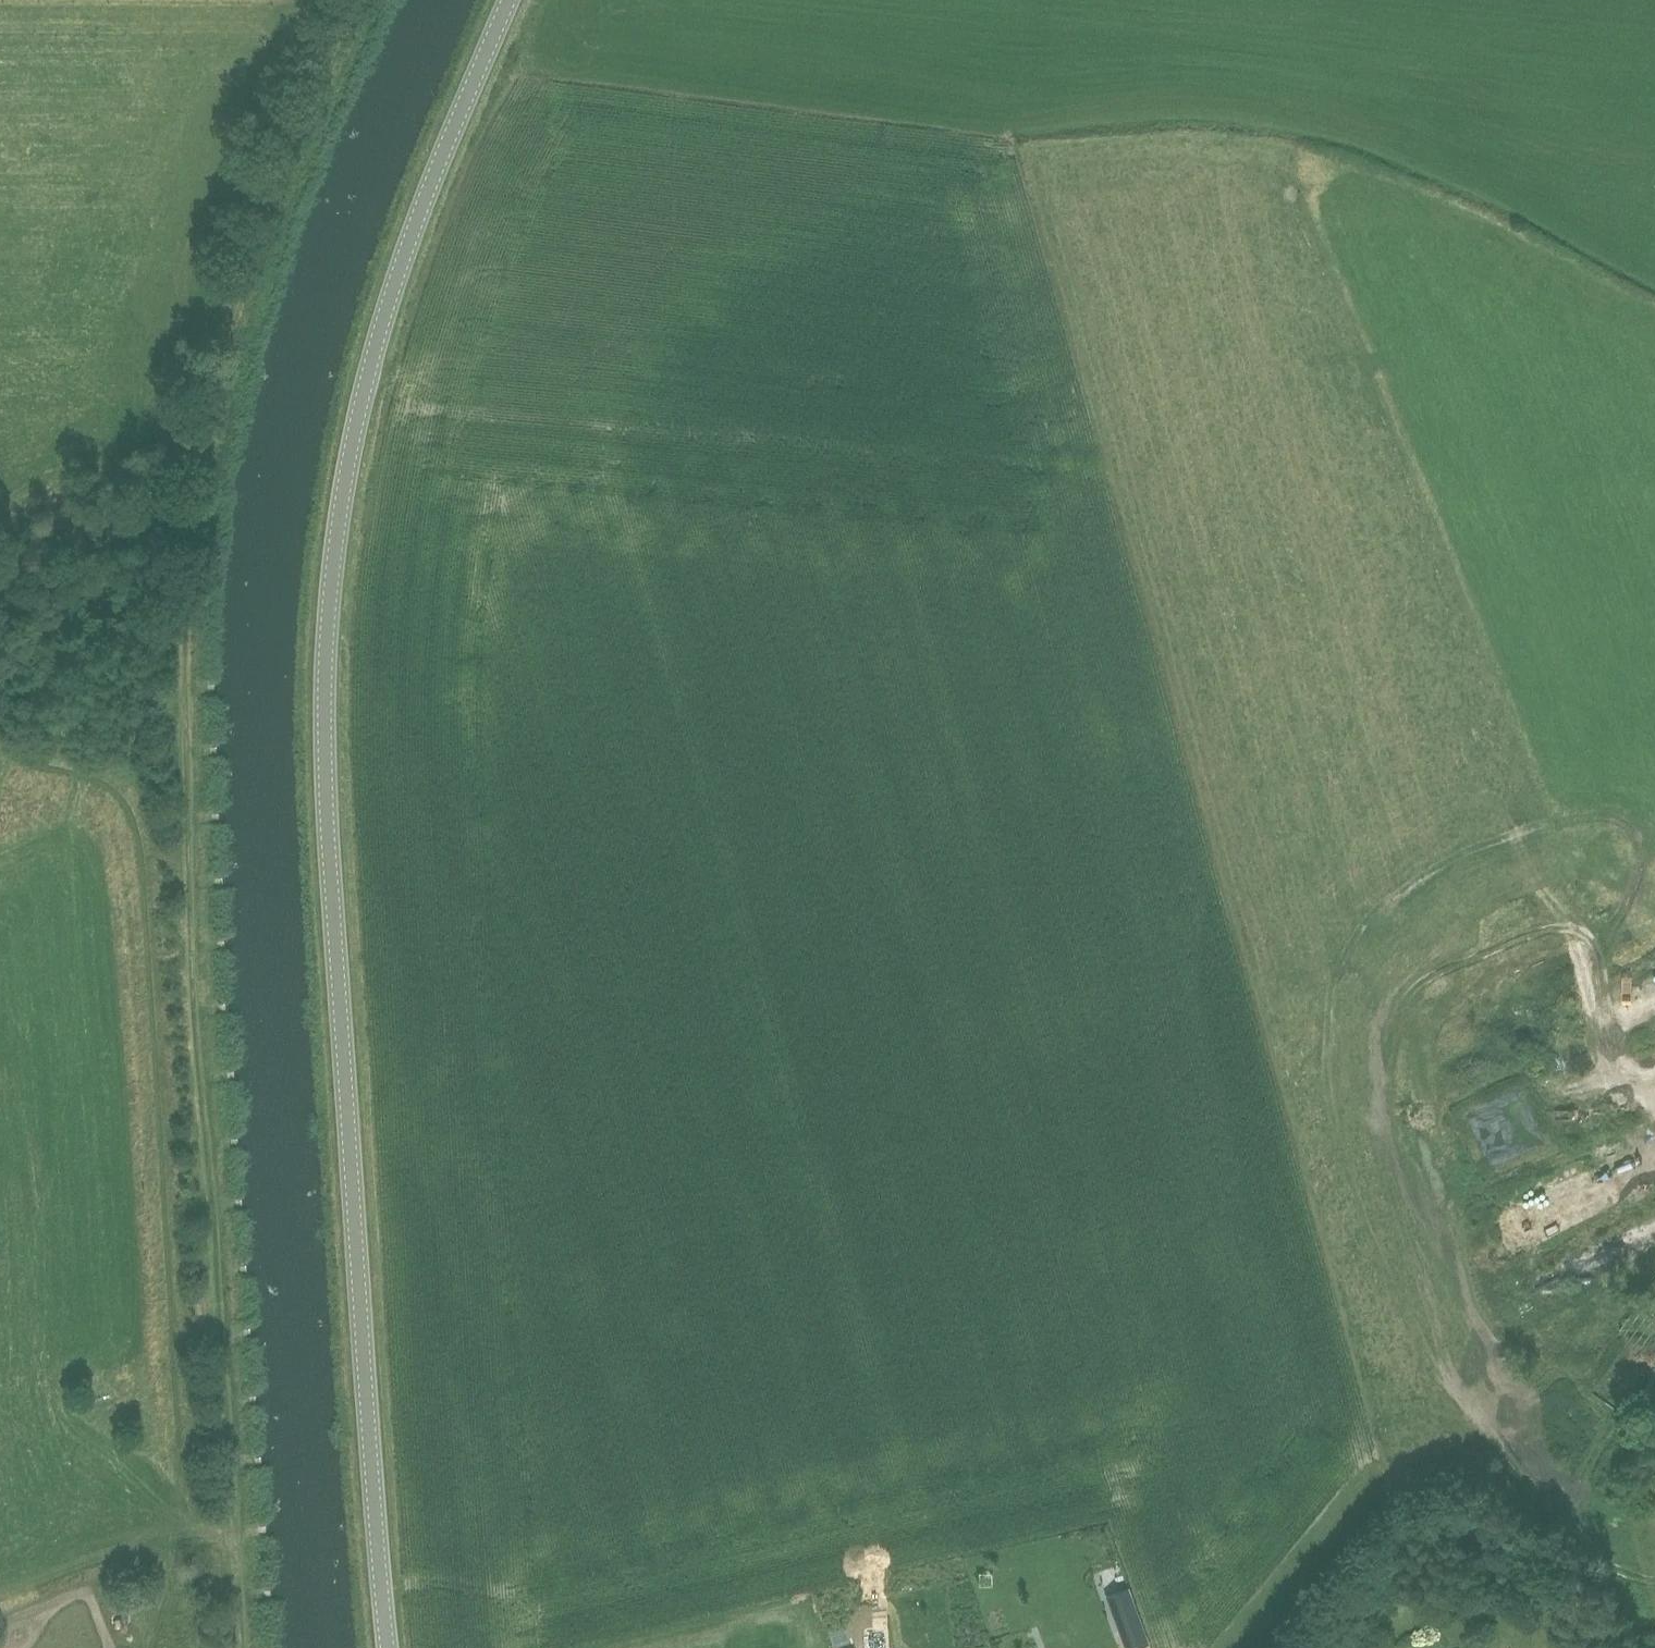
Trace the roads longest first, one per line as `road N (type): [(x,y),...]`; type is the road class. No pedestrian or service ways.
road 1 (tertiary): [(388,1647),(327,834),(330,570),(360,401),(431,173),(506,0)]

